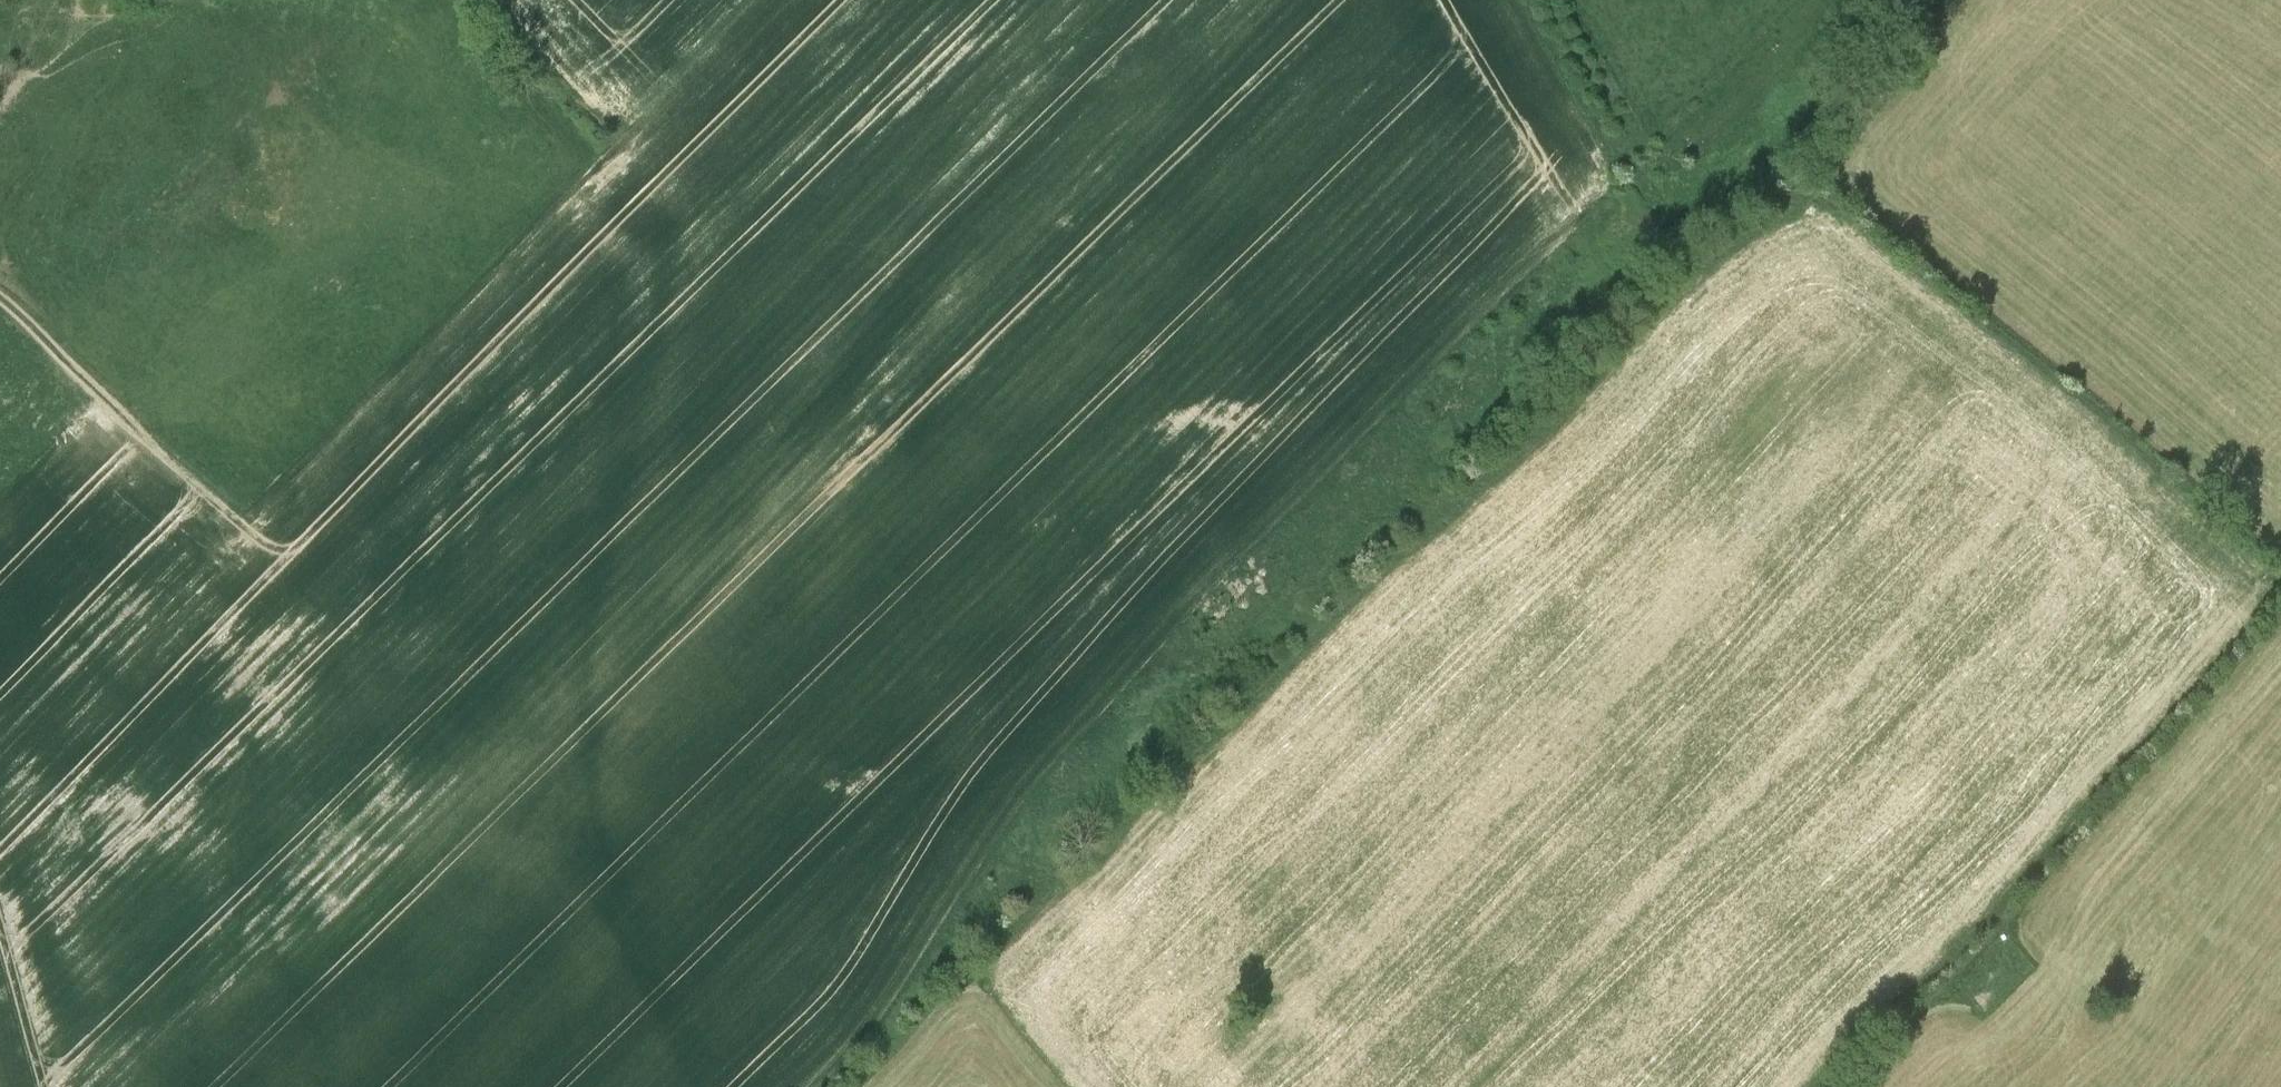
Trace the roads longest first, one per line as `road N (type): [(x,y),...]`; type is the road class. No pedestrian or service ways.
road 1 (track): [(232,523),(0,297)]

